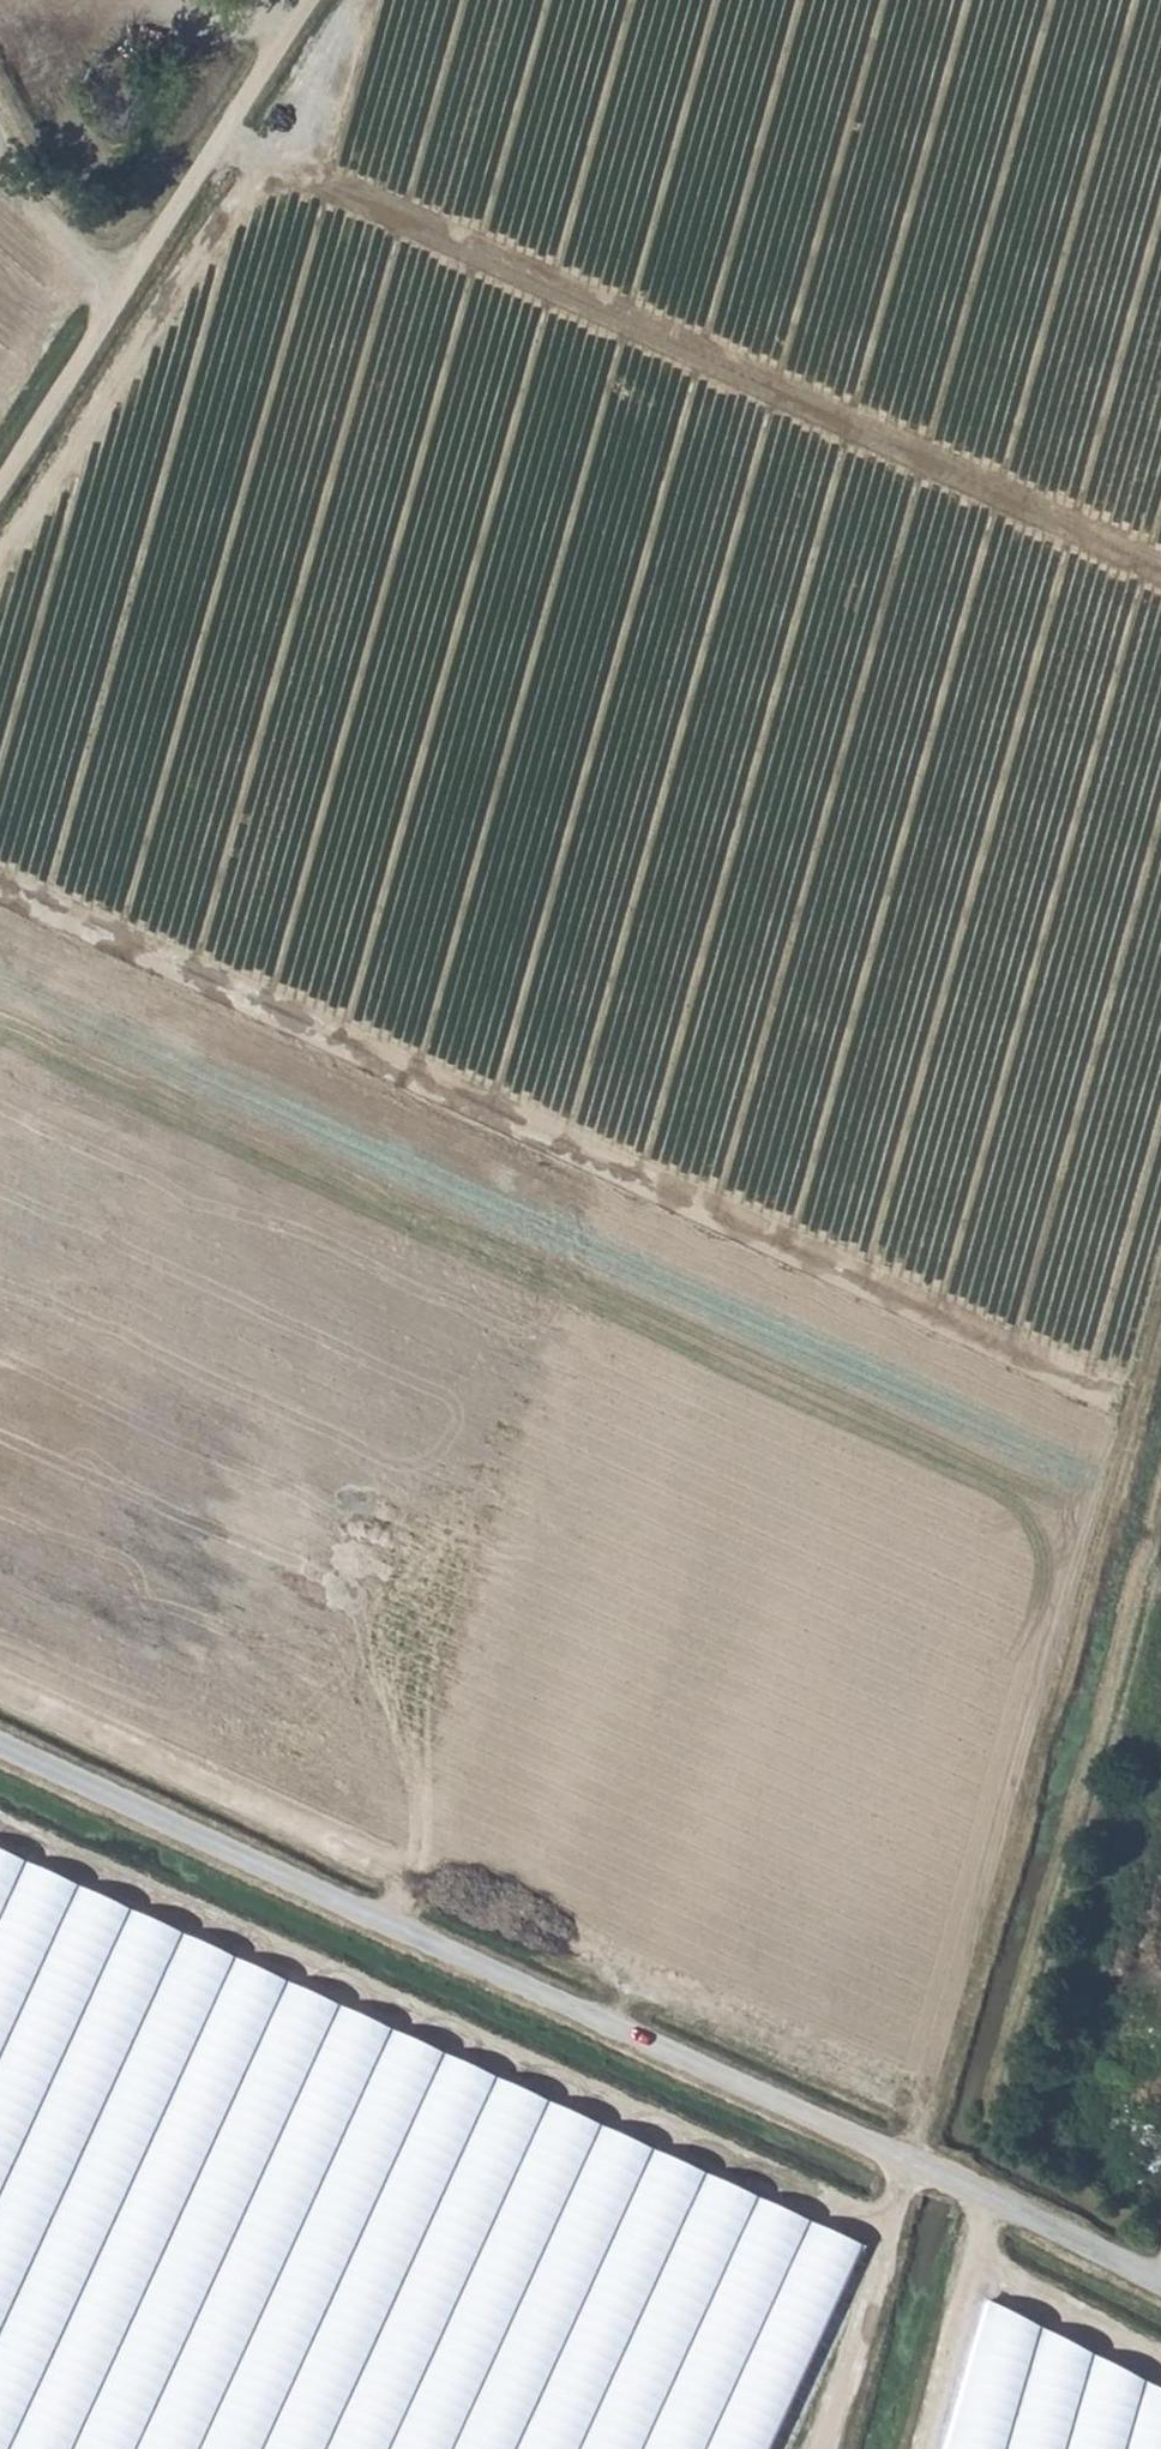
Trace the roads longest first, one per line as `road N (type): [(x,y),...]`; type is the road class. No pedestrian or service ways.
road 1 (unclassified): [(0,1739),(931,2166),(1160,2283)]
road 2 (track): [(0,482),(303,0)]
road 3 (track): [(931,2166),(852,2448)]

